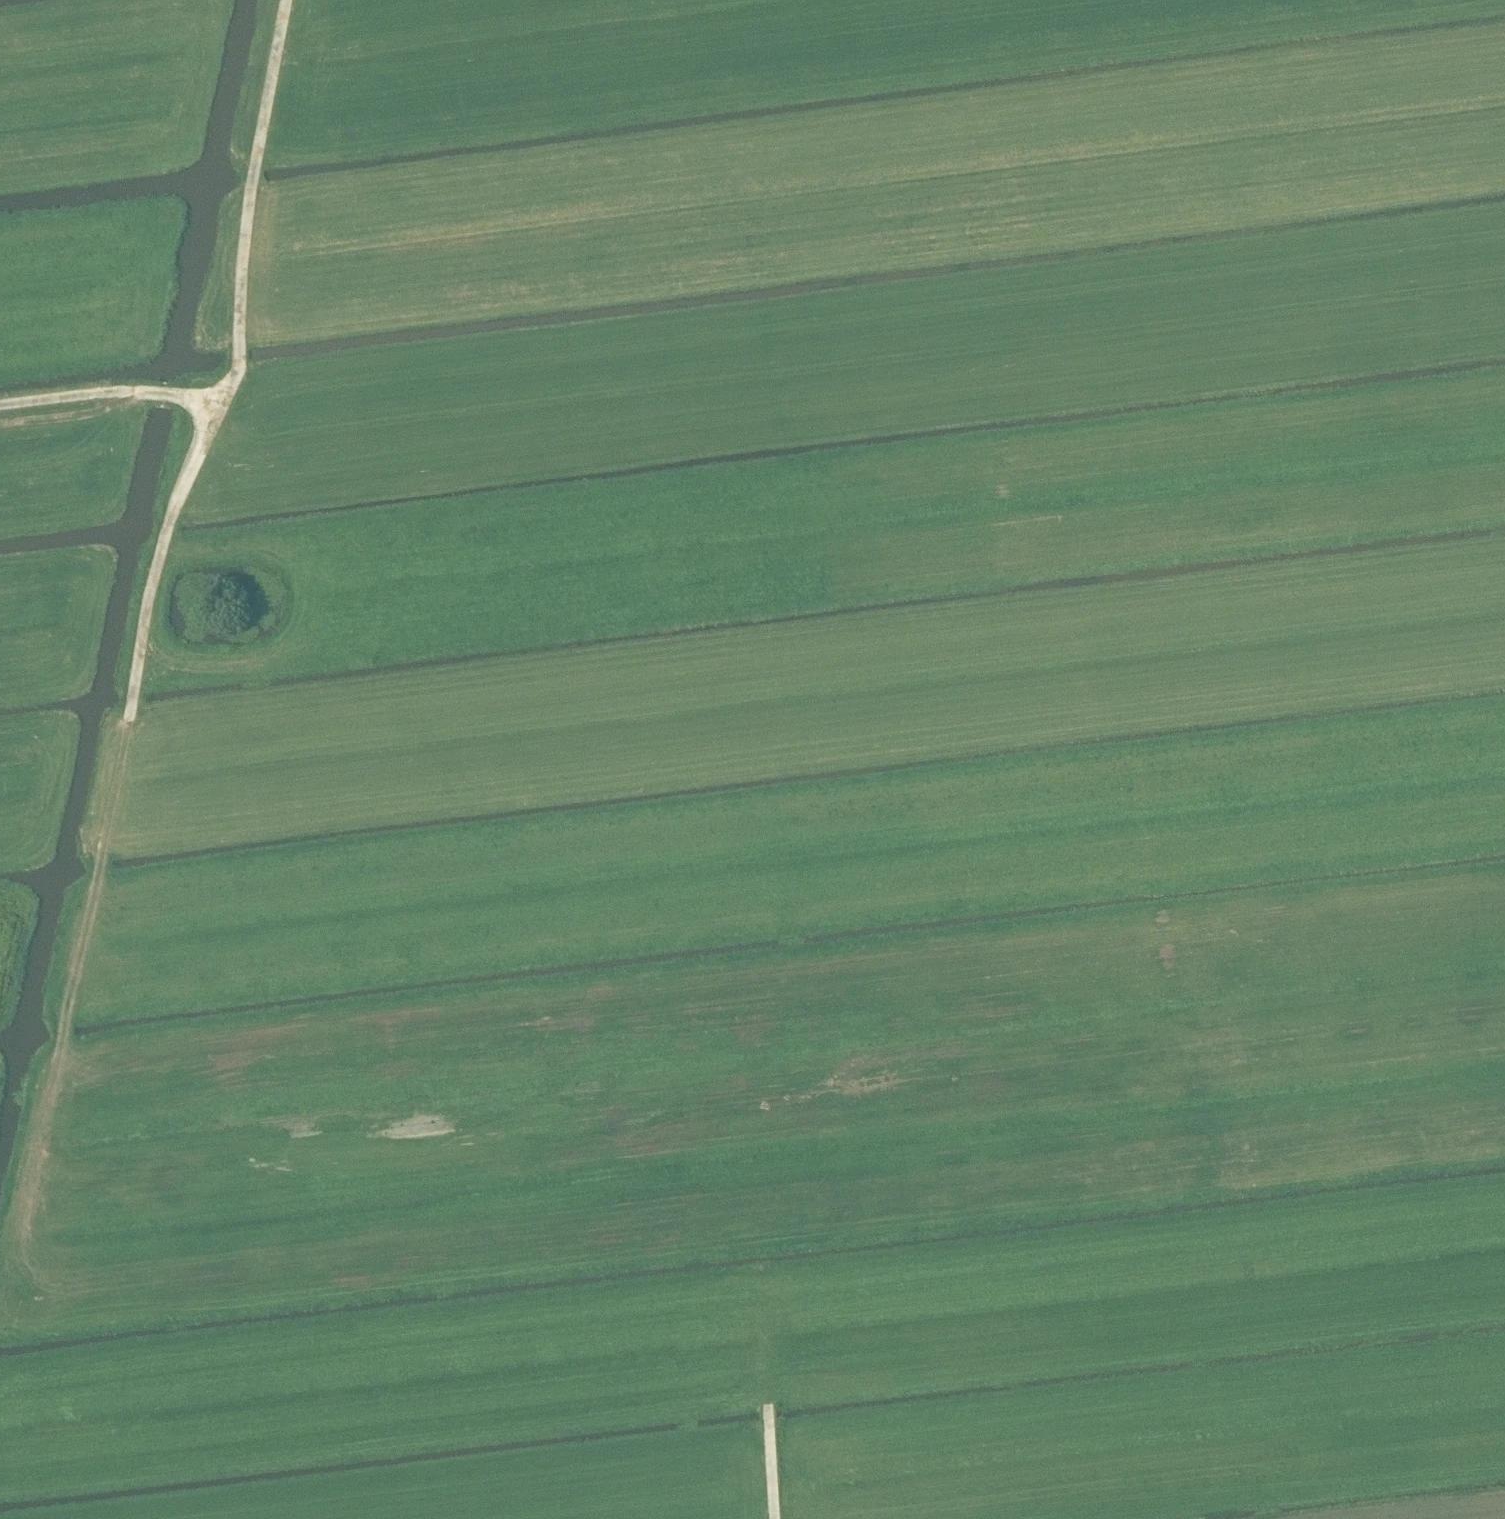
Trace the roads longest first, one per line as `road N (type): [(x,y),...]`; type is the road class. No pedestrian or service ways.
road 1 (track): [(771,1518),(762,1388)]

